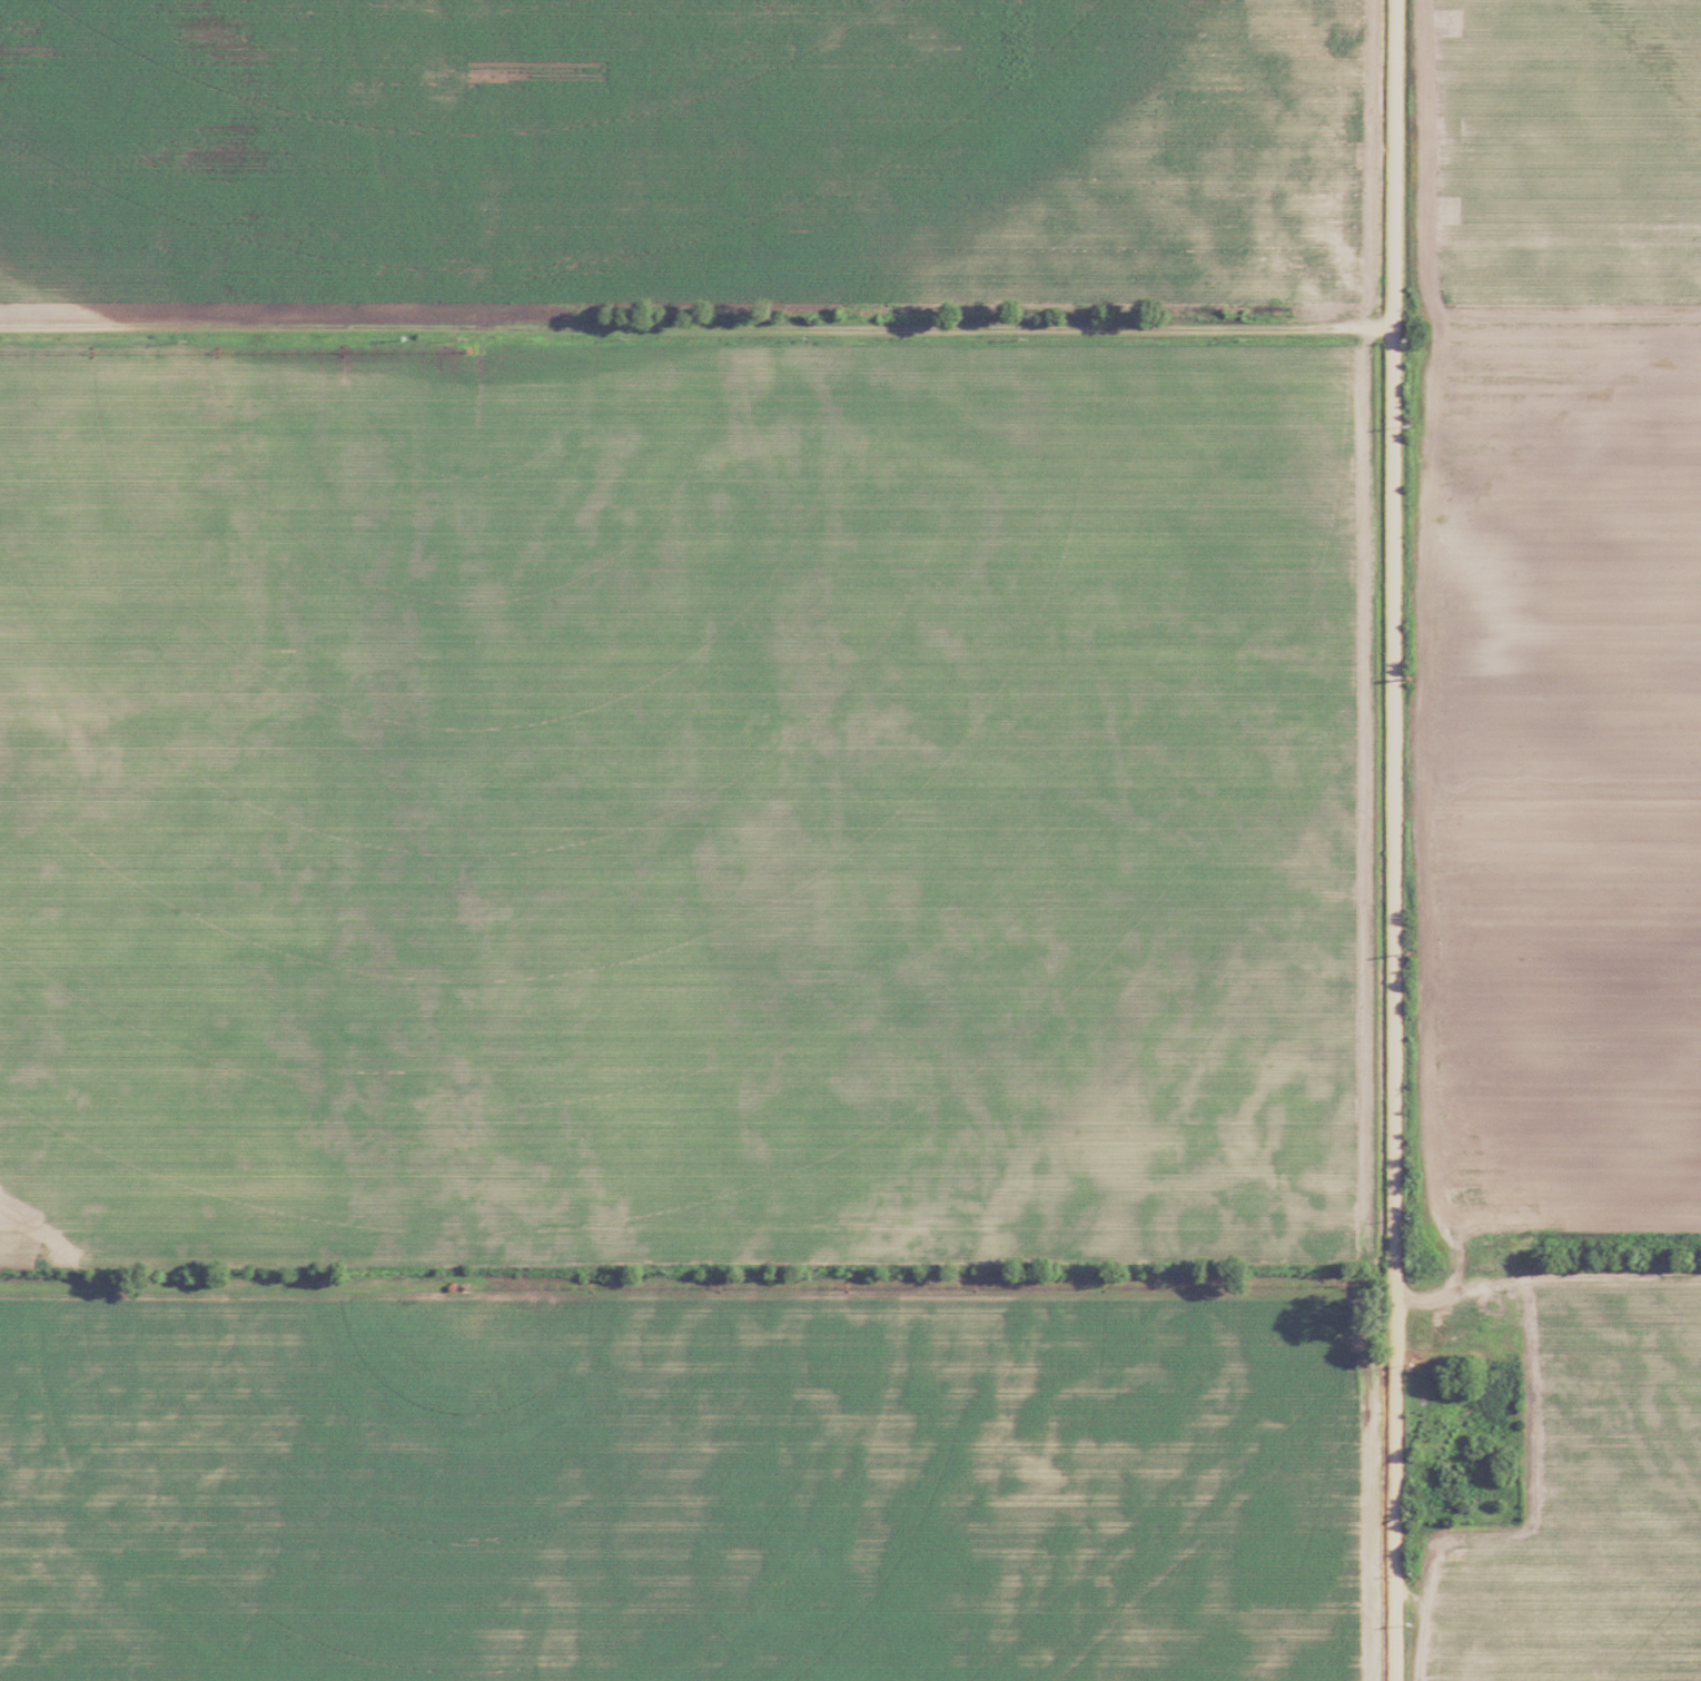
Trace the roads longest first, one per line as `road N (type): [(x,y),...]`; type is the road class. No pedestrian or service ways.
road 1 (residential): [(1398,0),(1399,1680)]
road 2 (residential): [(0,326),(1396,323)]
road 3 (residential): [(1700,1274),(1398,1286)]

